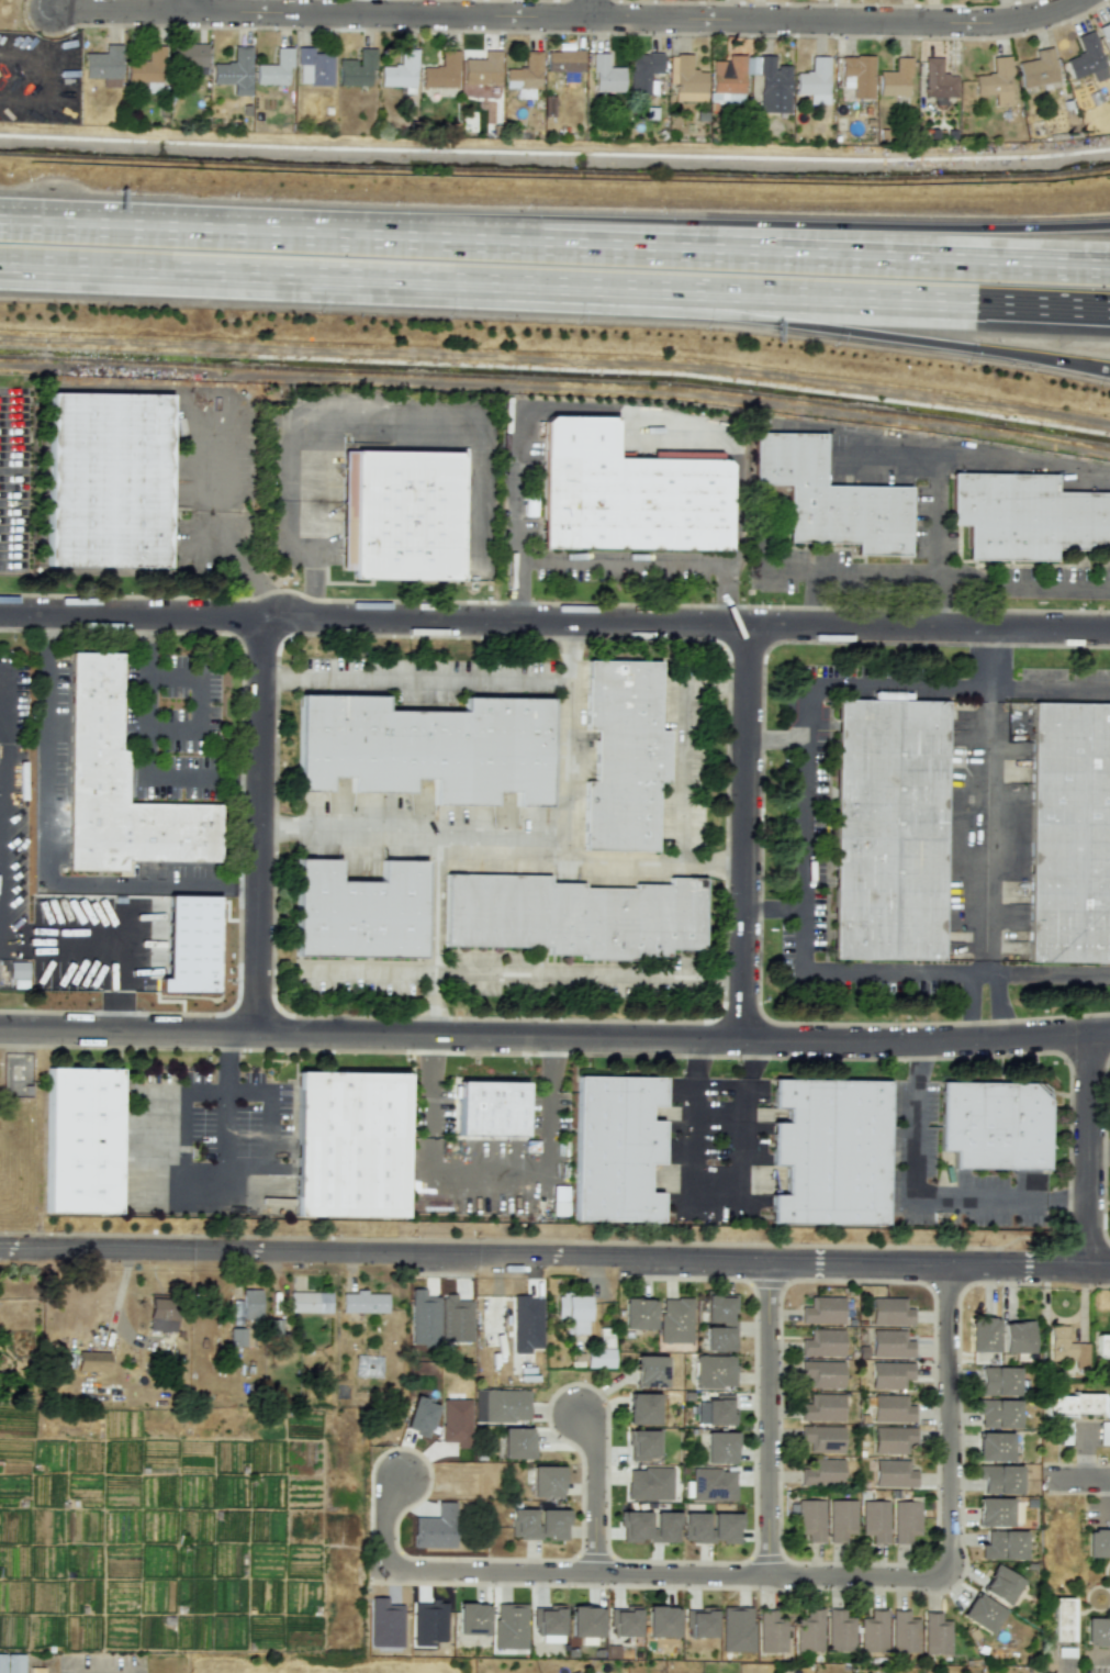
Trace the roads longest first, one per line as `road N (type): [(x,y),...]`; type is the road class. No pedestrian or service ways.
road 1 (residential): [(0,1249),(1109,1265)]
road 2 (residential): [(0,614),(1109,630)]
road 3 (residential): [(0,1032),(1109,1037)]
road 4 (residential): [(54,11),(988,24),(1080,0)]
road 5 (residential): [(943,1262),(950,1550),(946,1565),(928,1576),(766,1574),(766,1260)]
road 6 (motorway): [(0,277),(717,310)]
road 7 (motorway): [(1109,257),(457,237)]
road 8 (motorway): [(1109,225),(457,237)]
road 9 (residential): [(212,537),(261,593),(258,1035)]
road 10 (motorway): [(457,237),(0,217)]
road 11 (residential): [(751,625),(743,1041)]
road 12 (motorway): [(717,310),(1109,372)]
road 13 (motorway): [(717,310),(1109,325)]
road 14 (residential): [(389,1564),(766,1574)]
road 15 (residential): [(1090,1264),(1090,1038)]
road 16 (residential): [(575,1413),(593,1449),(595,1572)]

